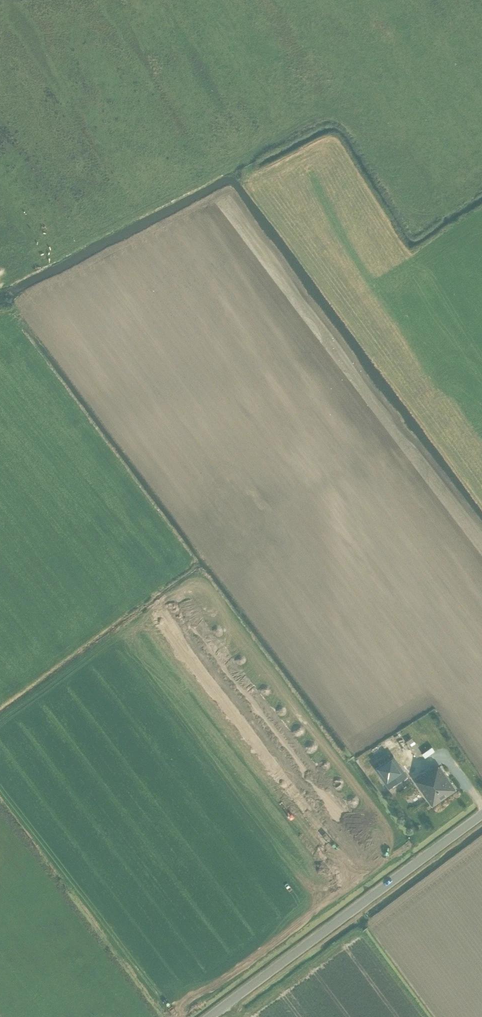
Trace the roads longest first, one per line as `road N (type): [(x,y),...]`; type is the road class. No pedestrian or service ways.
road 1 (tertiary): [(208,1016),(481,818)]

